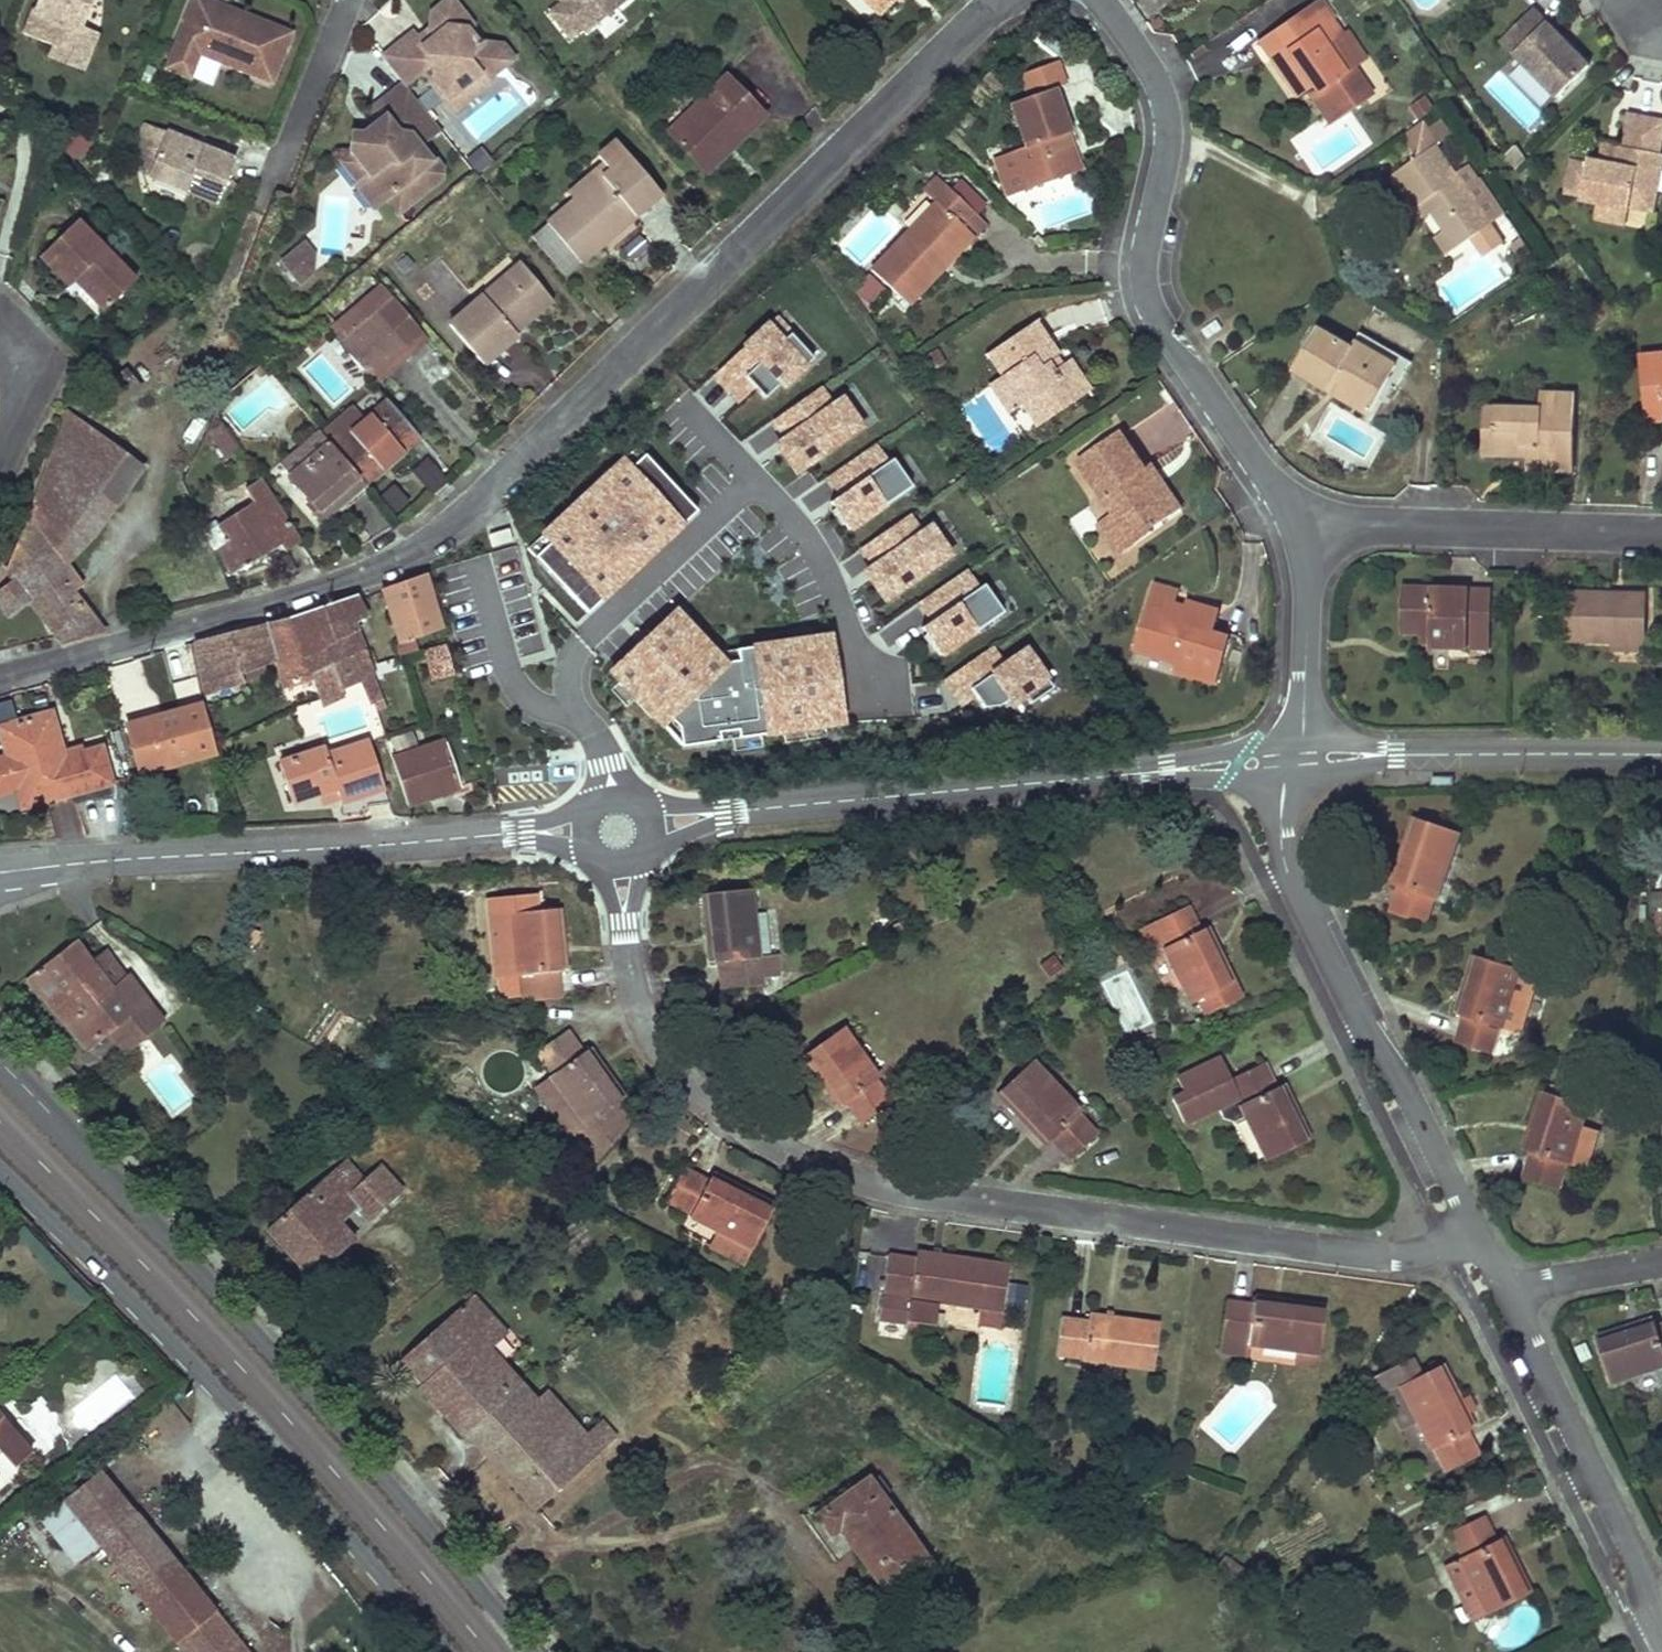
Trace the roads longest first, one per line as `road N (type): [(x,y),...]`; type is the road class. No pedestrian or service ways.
road 1 (residential): [(0,681),(387,565),(469,517),(998,0)]
road 2 (residential): [(614,844),(645,1009),(674,1078),(795,1157),(915,1191),(1394,1258),(1473,1238)]
road 3 (primary): [(527,1651),(0,1064)]
road 4 (residential): [(614,844),(1296,759)]
road 5 (primary): [(0,1160),(444,1651)]
road 6 (residential): [(0,872),(93,860),(498,855),(614,844)]
road 7 (residential): [(1100,0),(1160,82),(1141,280),(1269,487),(1317,530)]
road 8 (residential): [(1296,759),(1284,793),(1281,858),(1473,1238)]
road 9 (residential): [(752,482),(584,641),(564,672),(564,704),(598,741),(614,785),(614,844)]
road 10 (residential): [(1499,1291),(1661,1628)]
road 11 (residential): [(1296,759),(1661,748)]
road 12 (residential): [(1317,530),(1661,535)]
road 13 (residential): [(752,482),(805,539),(840,593),(875,700)]
road 14 (residential): [(1317,530),(1296,759)]
road 15 (residential): [(350,0),(273,186)]
road 16 (residential): [(1499,1291),(1661,1262)]

